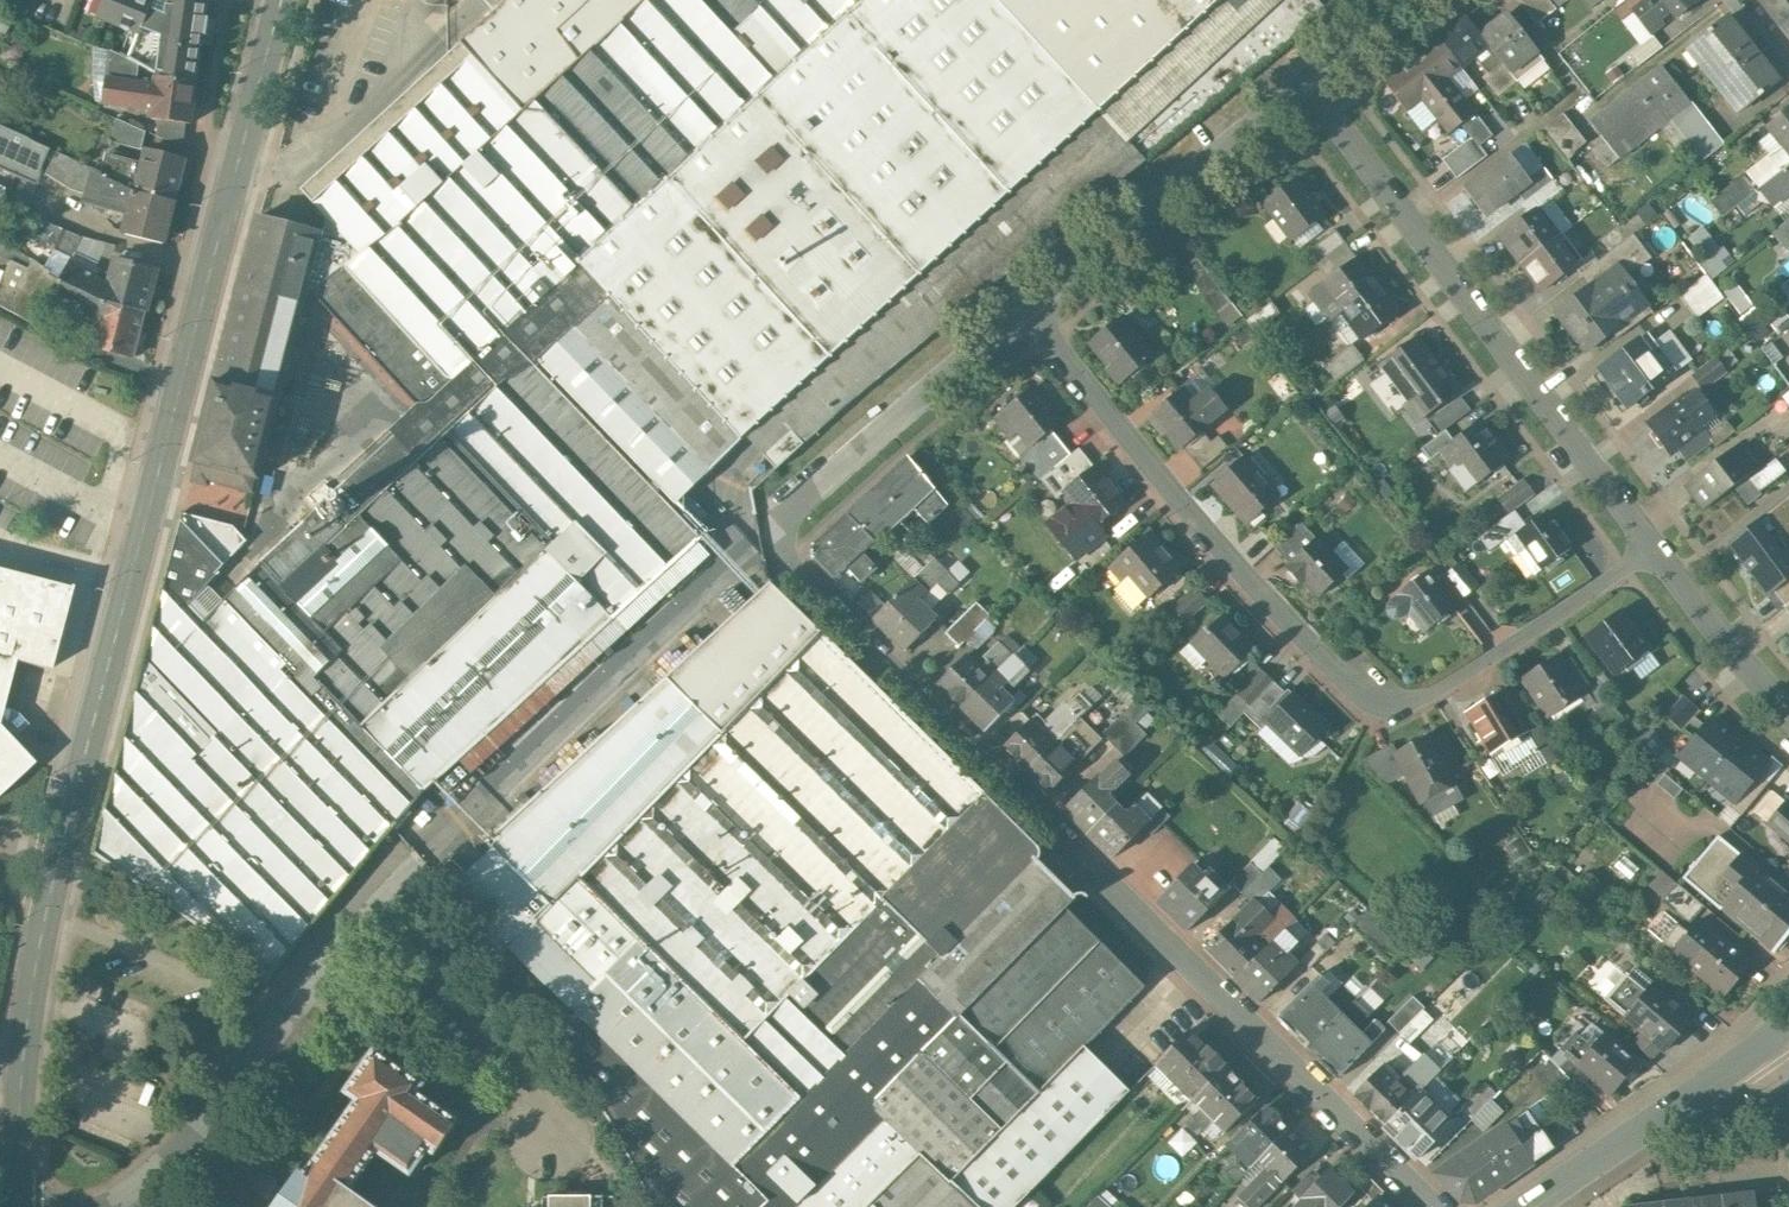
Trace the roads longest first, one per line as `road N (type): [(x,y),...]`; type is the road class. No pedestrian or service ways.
road 1 (tertiary): [(280,0),(46,912)]
road 2 (residential): [(768,547),(1437,1206)]
road 3 (residential): [(1036,308),(1376,682),(1395,693),(1436,687),(1653,551)]
road 4 (residential): [(97,1206),(178,1146),(385,916),(541,1077)]
road 5 (residential): [(1307,83),(1653,551)]
road 6 (residential): [(768,547),(1036,308)]
road 7 (residential): [(1036,308),(1307,83)]
road 8 (residential): [(1772,1039),(1523,1206)]
road 9 (tertiary): [(46,912),(20,1086),(17,1206)]
road 10 (residential): [(1653,551),(1788,713)]
road 11 (residential): [(541,1077),(520,1118),(527,1148),(555,1164),(593,1140)]
road 12 (residential): [(1307,83),(1412,0)]

